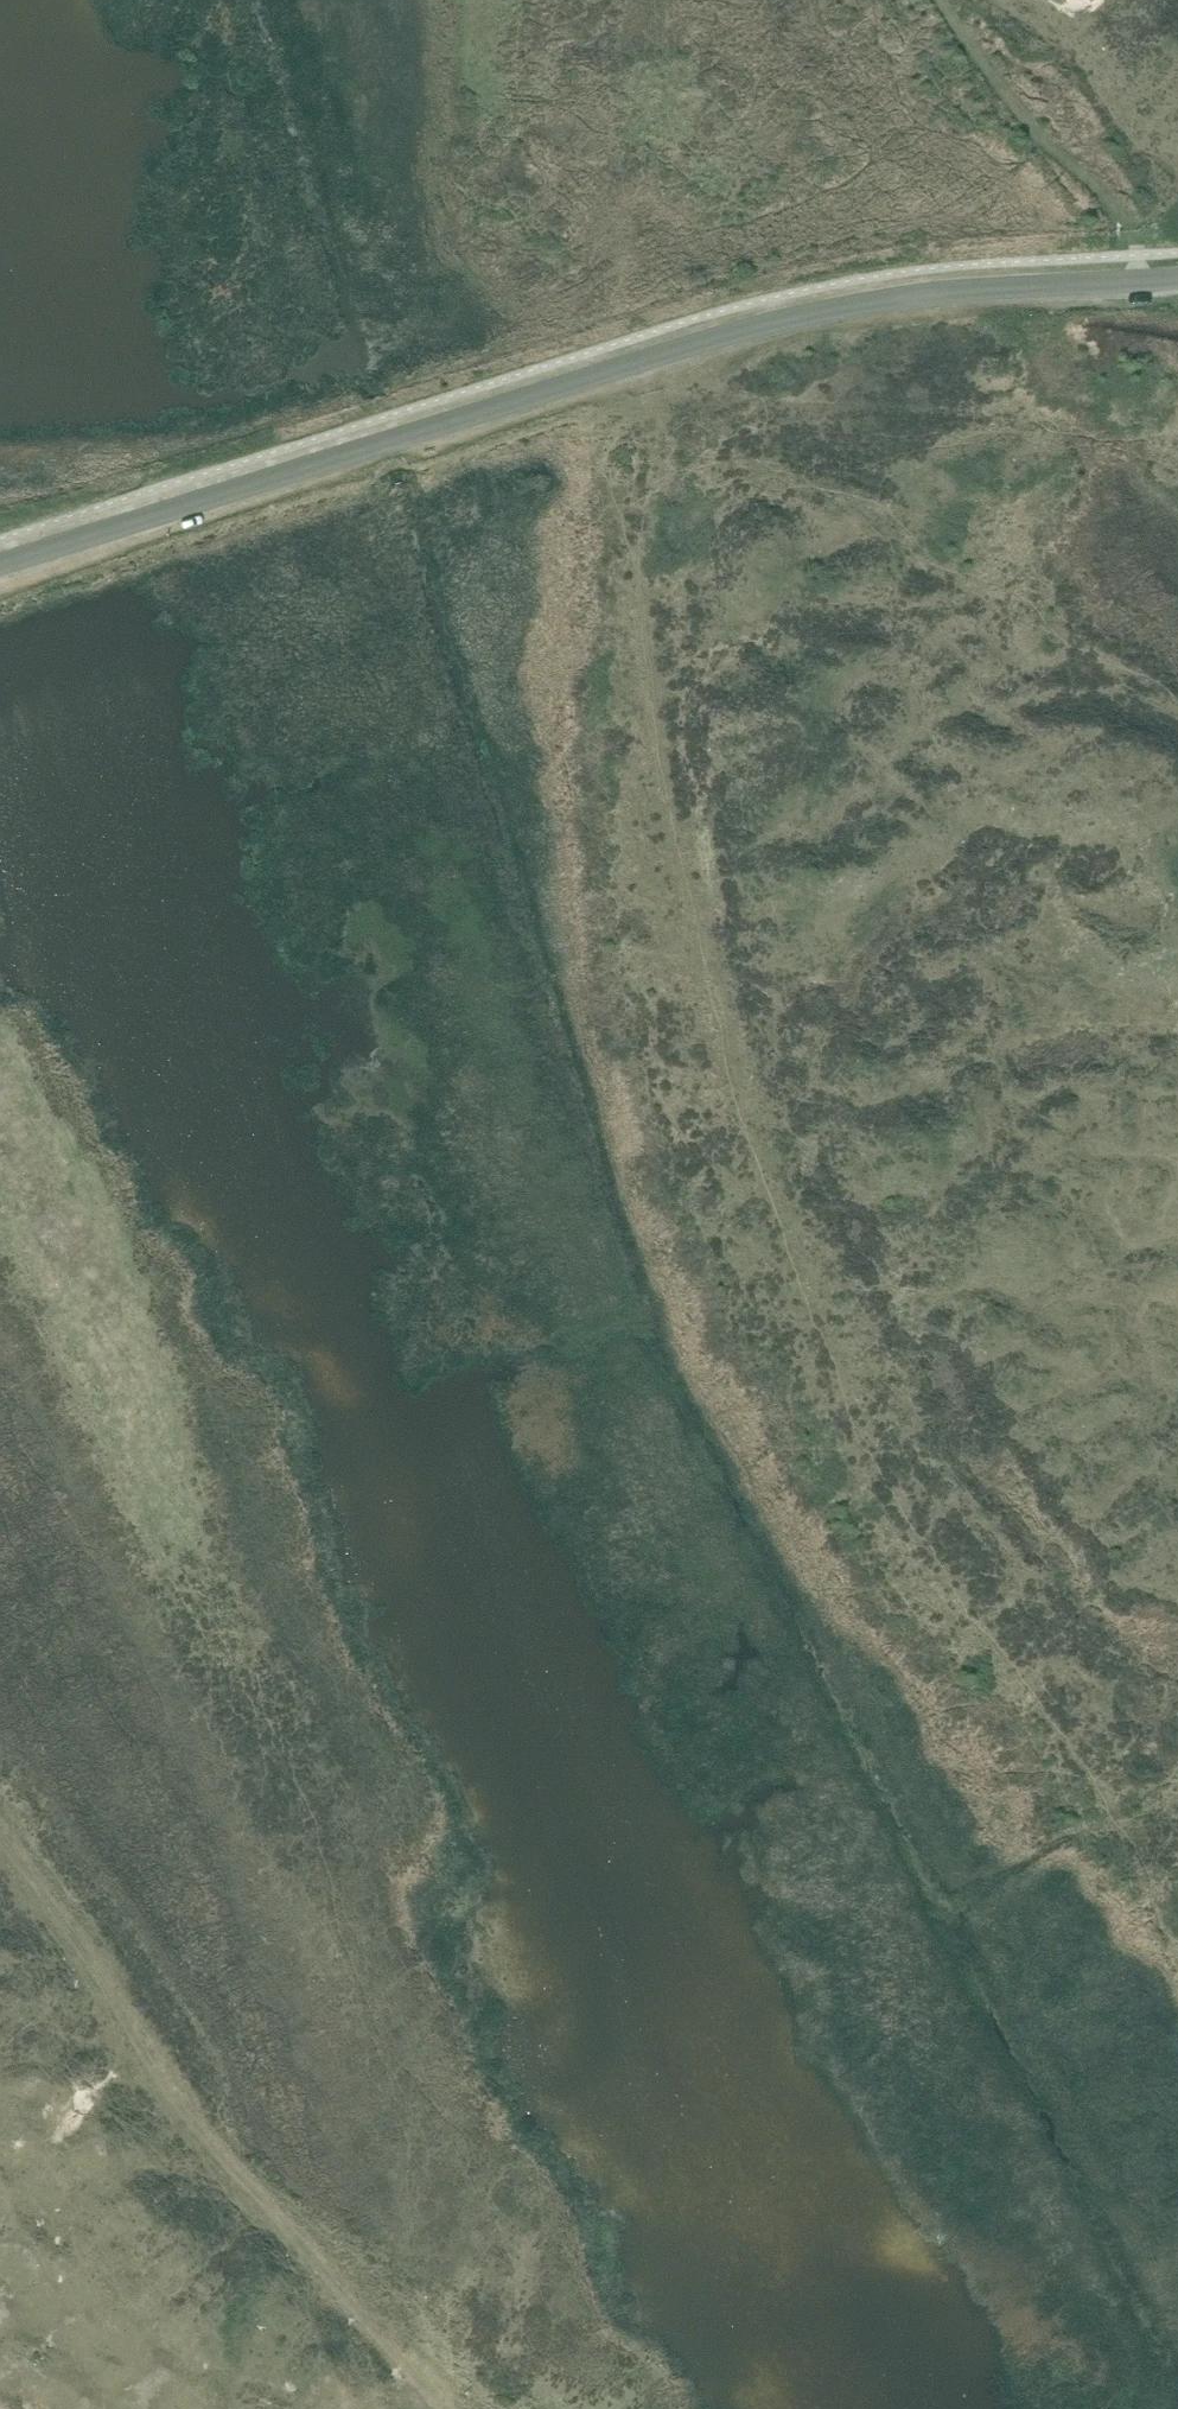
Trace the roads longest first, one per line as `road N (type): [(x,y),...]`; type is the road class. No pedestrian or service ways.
road 1 (unclassified): [(0,567),(800,312),(996,287),(1177,280)]
road 2 (track): [(0,1845),(127,2023),(444,2408)]

